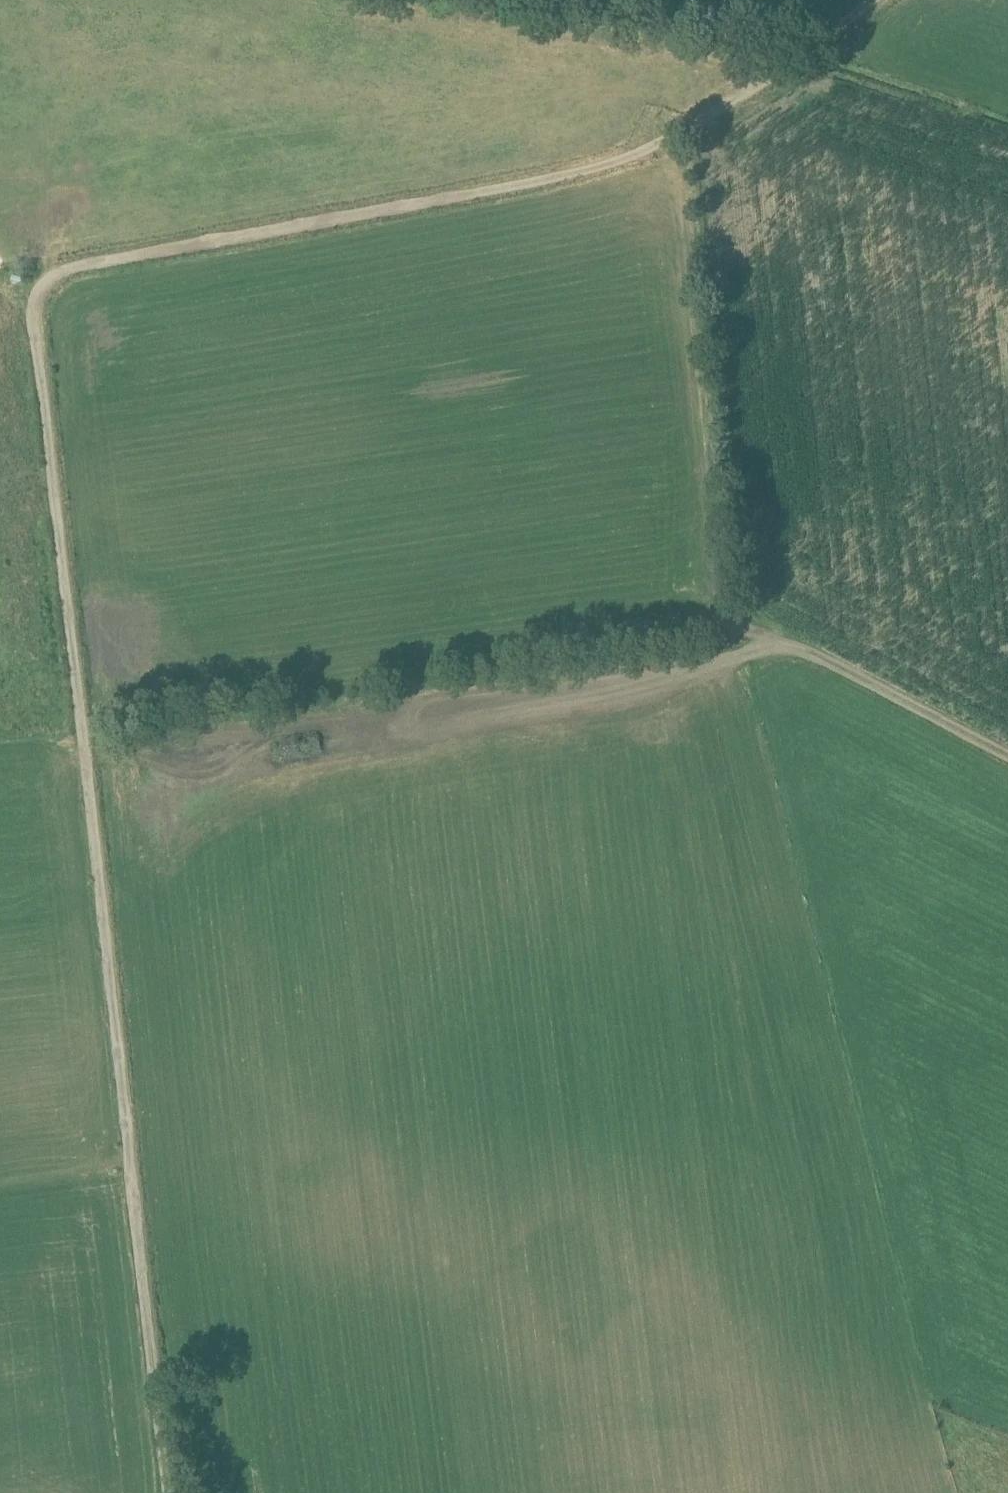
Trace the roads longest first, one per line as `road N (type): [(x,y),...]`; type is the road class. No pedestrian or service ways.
road 1 (track): [(886,0),(696,124),(600,166),(51,274),(37,307),(164,1492)]

